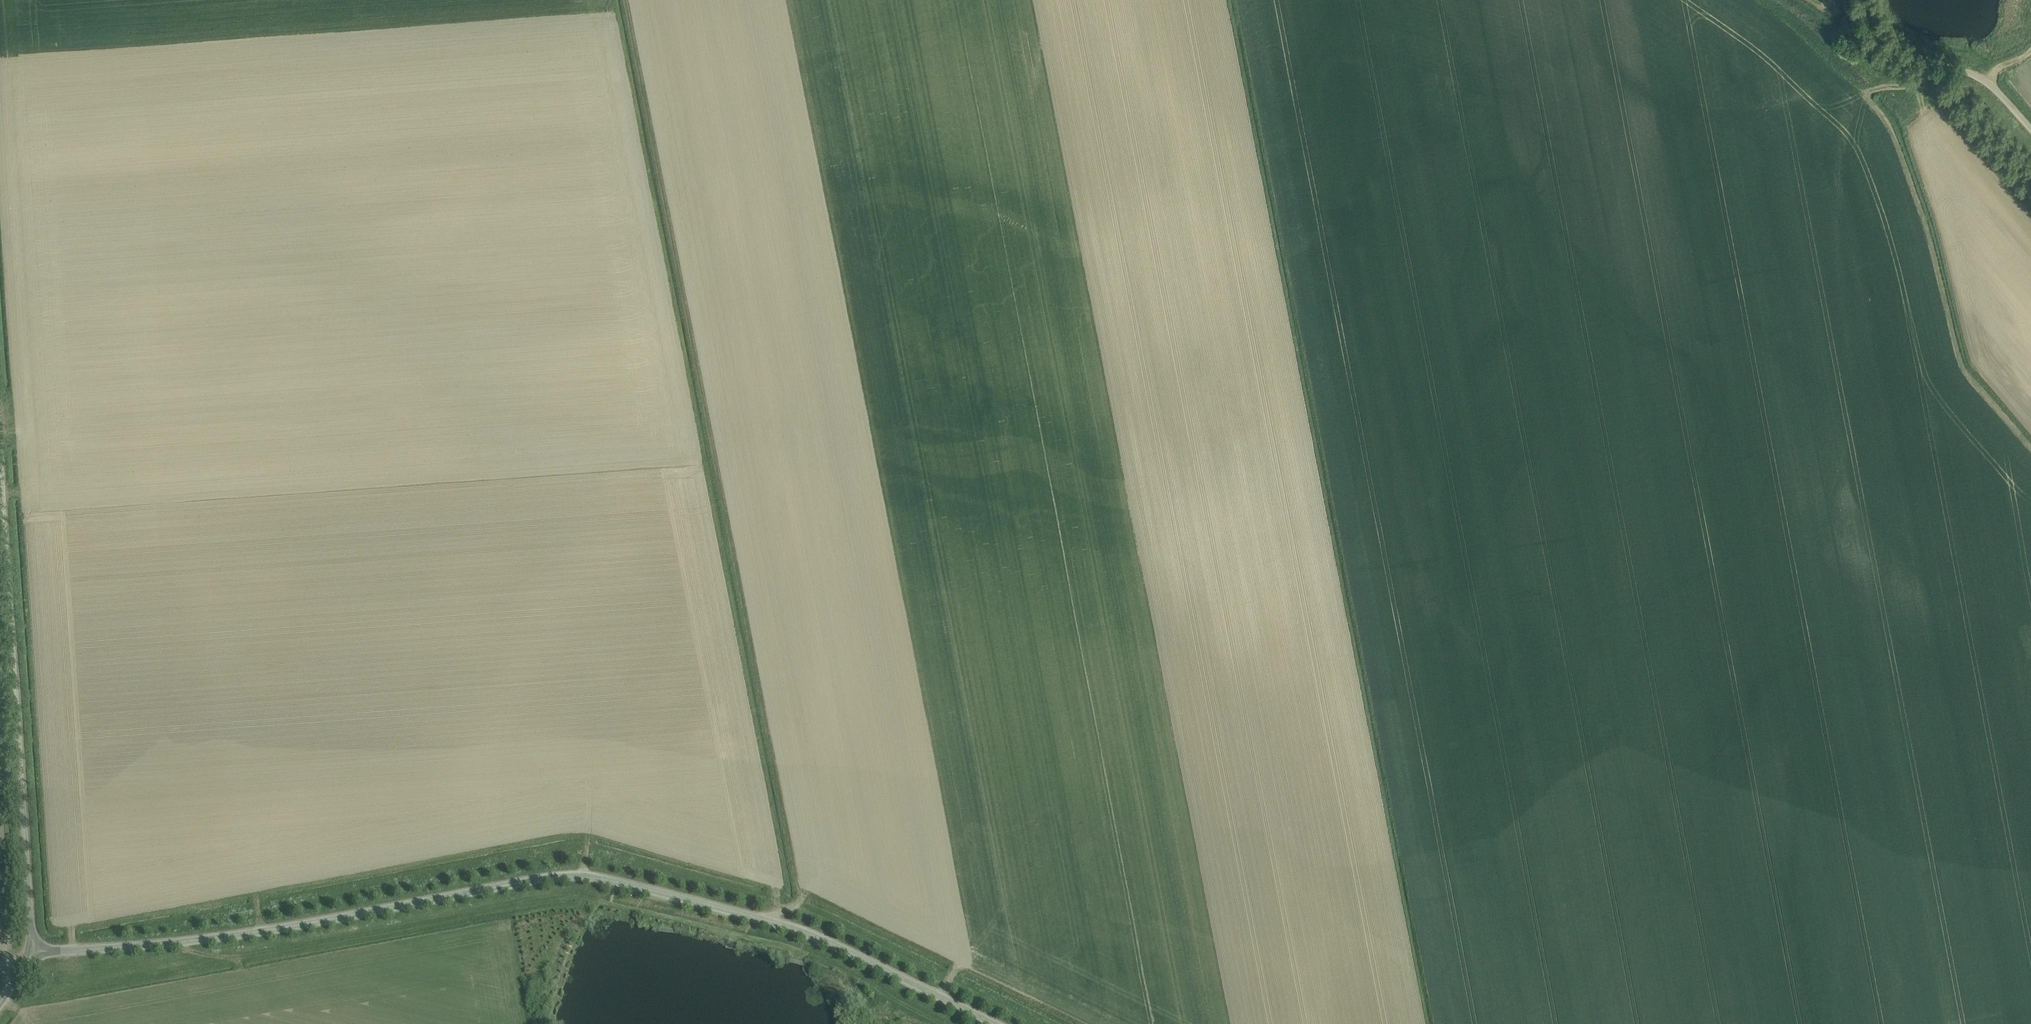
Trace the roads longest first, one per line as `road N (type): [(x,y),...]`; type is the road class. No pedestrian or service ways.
road 1 (unclassified): [(993,1023),(799,931),(581,875),(233,935),(33,951)]
road 2 (unclassified): [(33,951),(0,457)]
road 3 (track): [(2030,130),(1985,81),(1895,45),(1870,0)]

